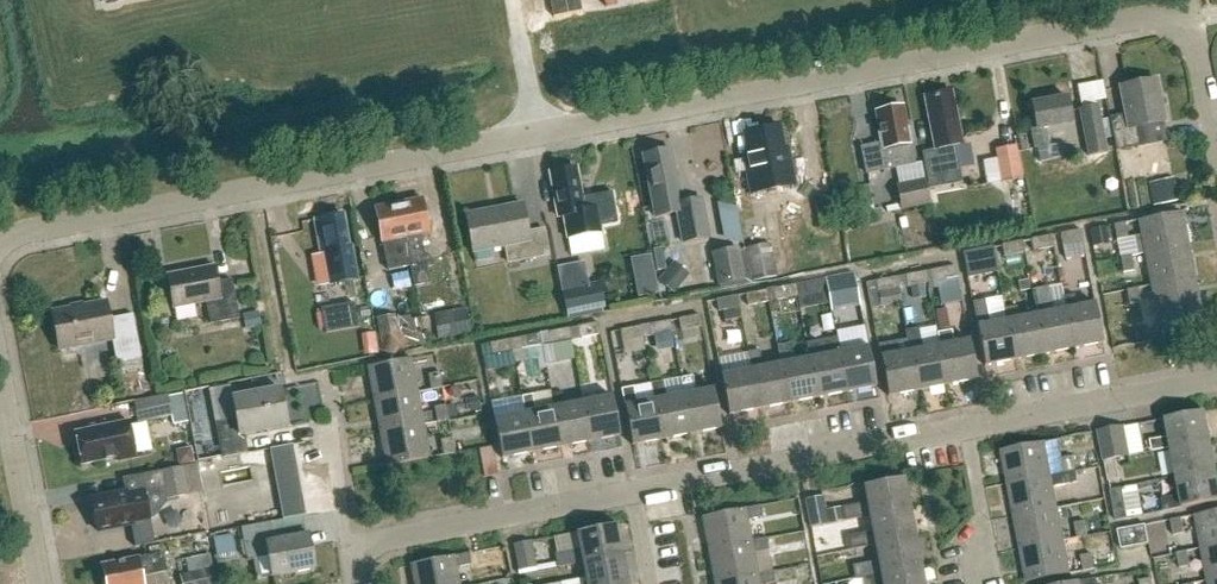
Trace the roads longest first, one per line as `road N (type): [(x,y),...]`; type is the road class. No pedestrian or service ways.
road 1 (unclassified): [(0,248),(45,232),(530,134),(1141,21),(1189,29)]
road 2 (residential): [(633,490),(967,425)]
road 3 (residential): [(348,547),(633,490)]
road 4 (residential): [(967,425),(1216,378)]
road 5 (residential): [(0,361),(42,583)]
road 6 (residential): [(348,547),(325,370)]
road 7 (residential): [(987,583),(967,425)]

